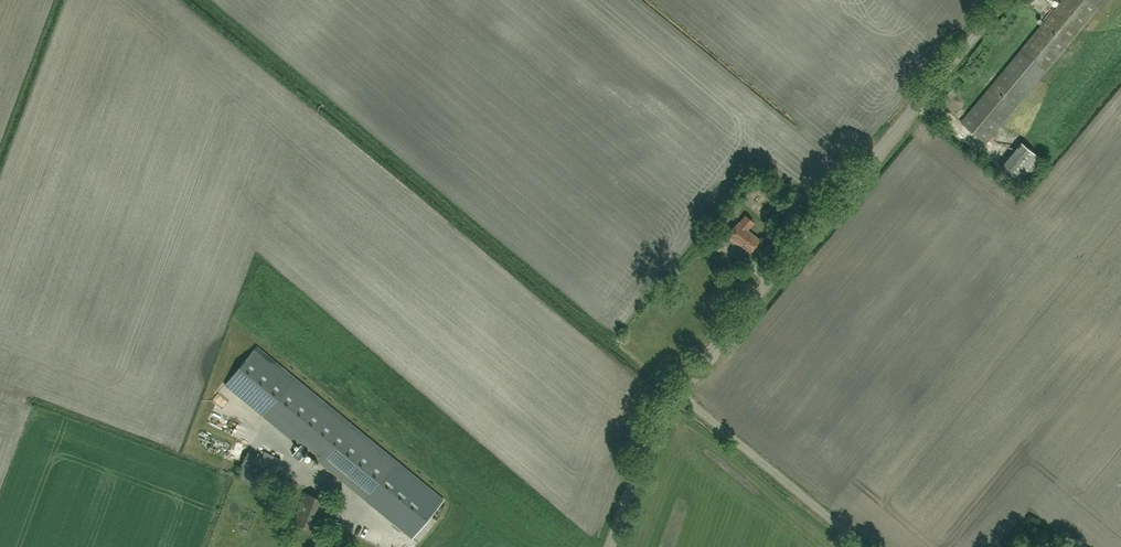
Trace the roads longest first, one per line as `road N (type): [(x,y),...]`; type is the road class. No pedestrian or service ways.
road 1 (unclassified): [(607,546),(677,385),(1005,0)]

